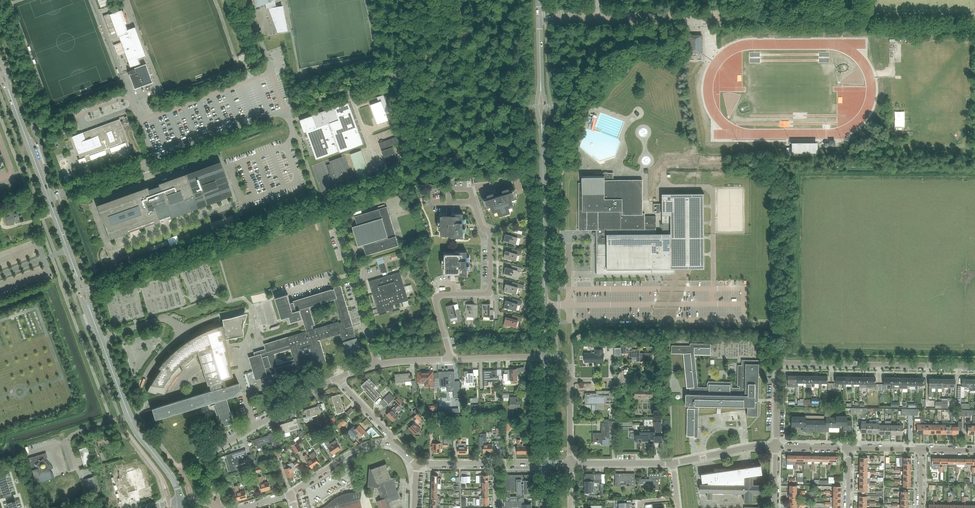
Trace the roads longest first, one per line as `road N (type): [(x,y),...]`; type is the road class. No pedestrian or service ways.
road 1 (unclassified): [(776,446),(777,363),(974,366)]
road 2 (tertiary): [(545,356),(542,129)]
road 3 (unclassified): [(762,17),(539,17)]
road 4 (unclassified): [(216,506),(205,455),(338,377)]
road 5 (secondary): [(76,273),(9,92)]
road 6 (unclassified): [(377,365),(328,203)]
road 7 (residential): [(451,359),(433,297),(490,293)]

